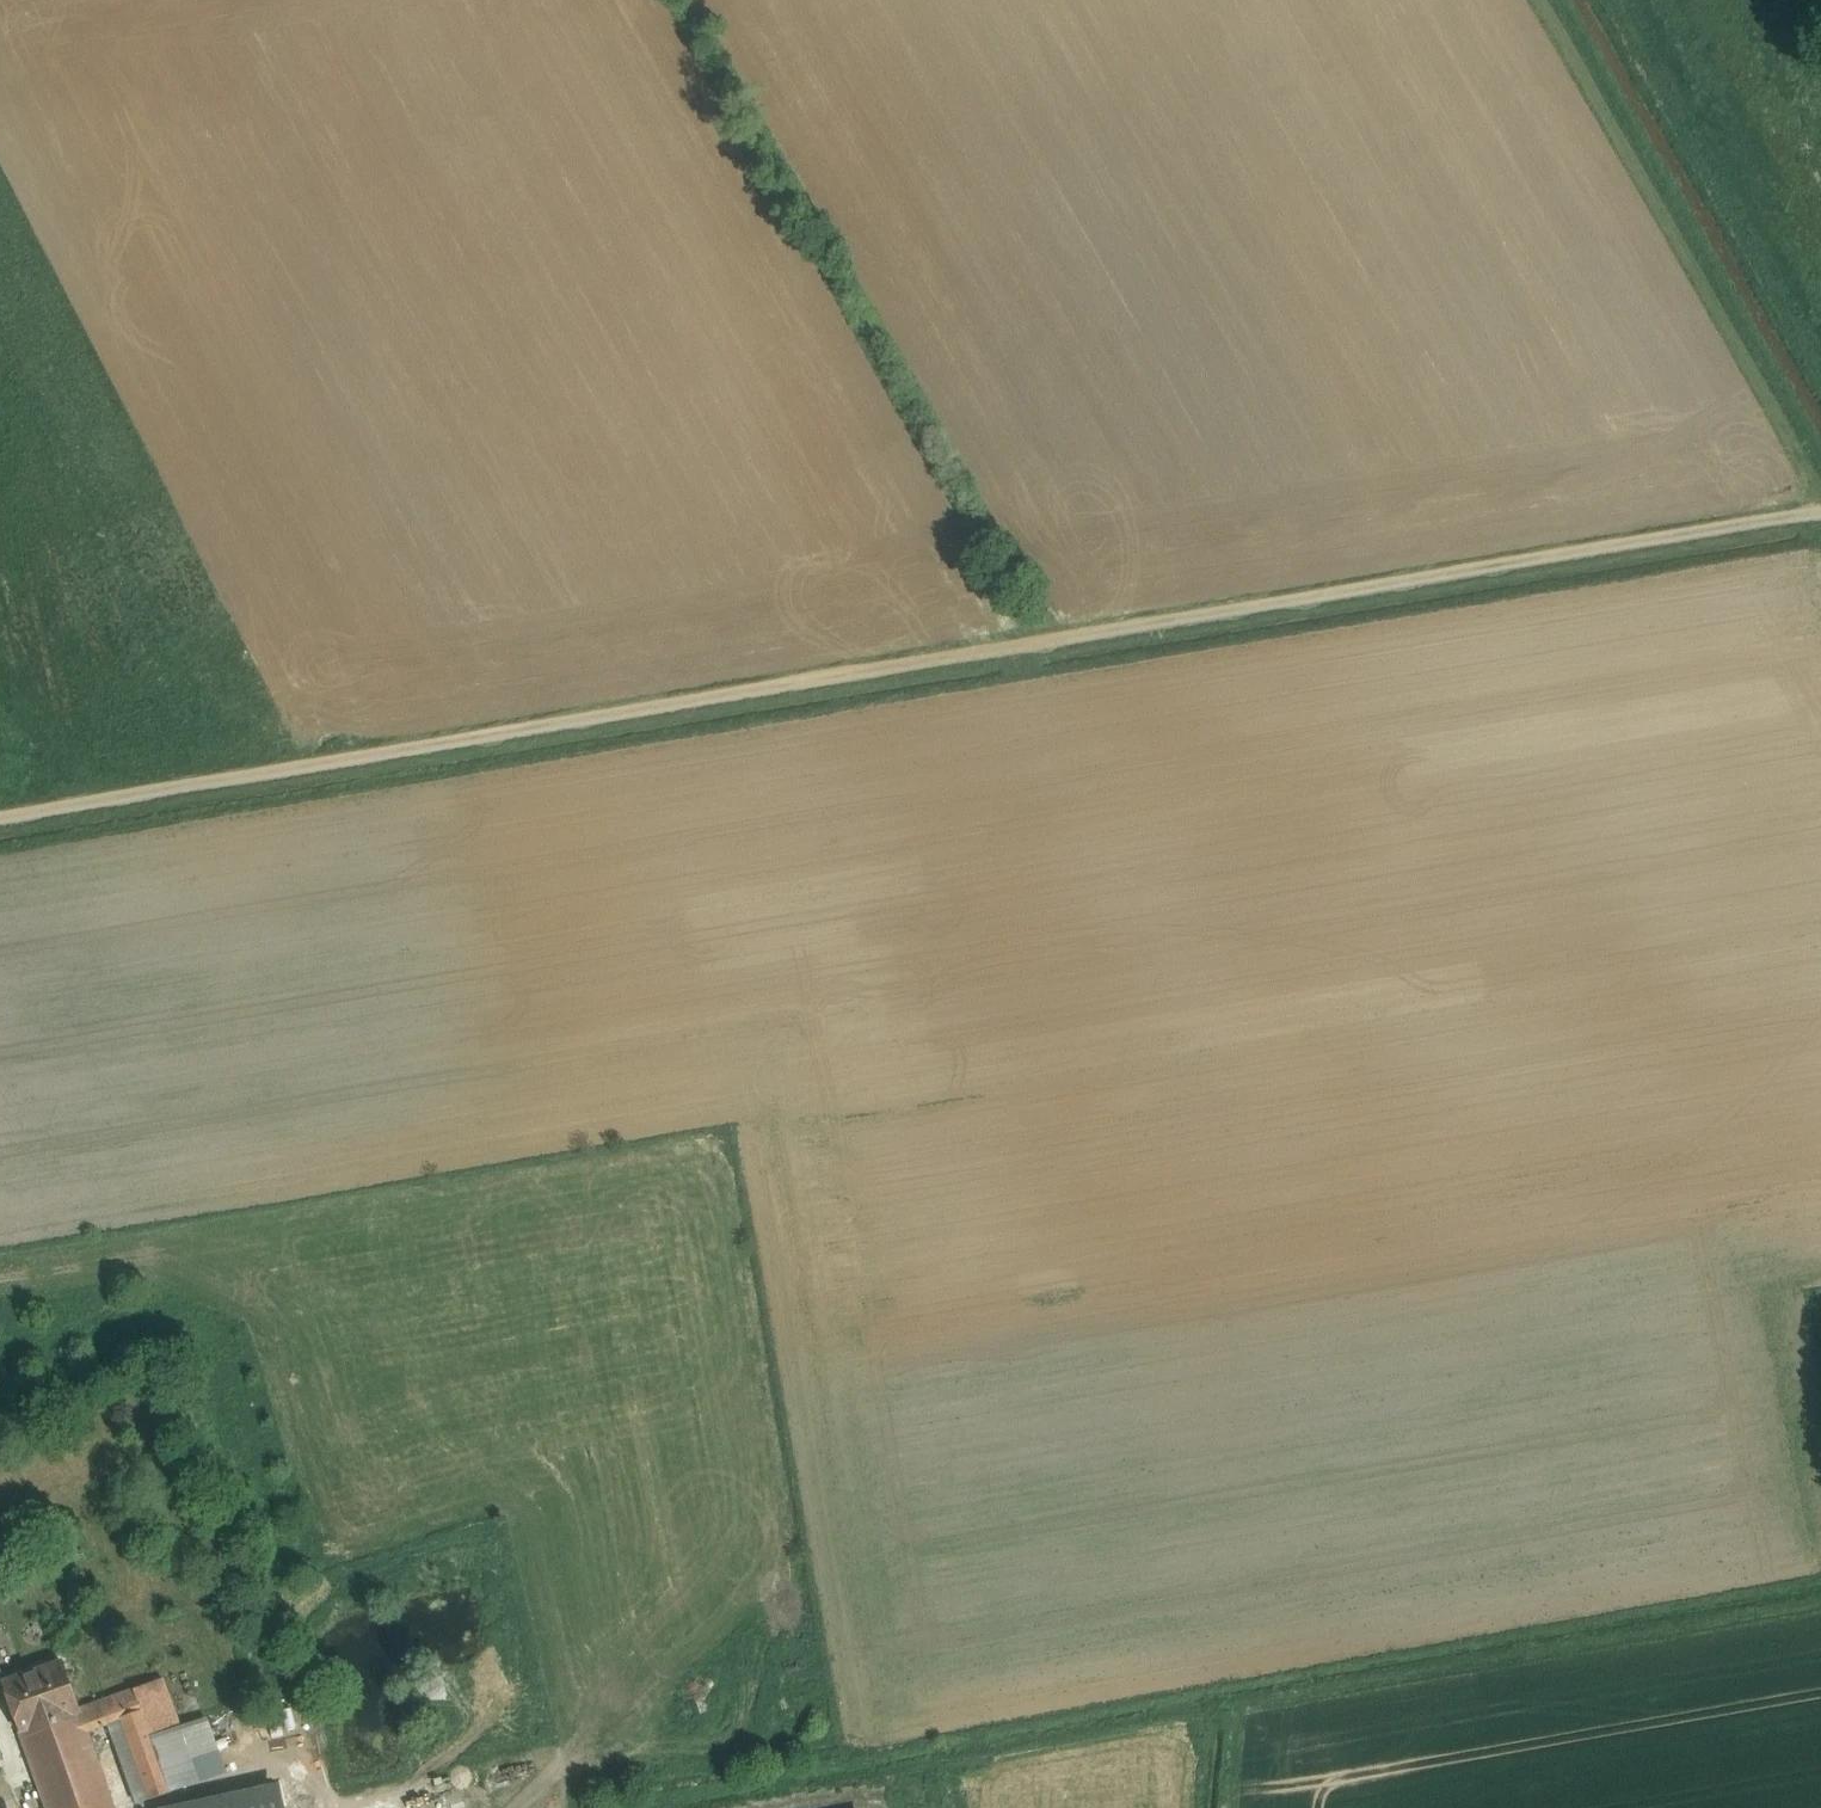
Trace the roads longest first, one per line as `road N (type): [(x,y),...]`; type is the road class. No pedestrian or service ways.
road 1 (track): [(1820,524),(0,827)]

